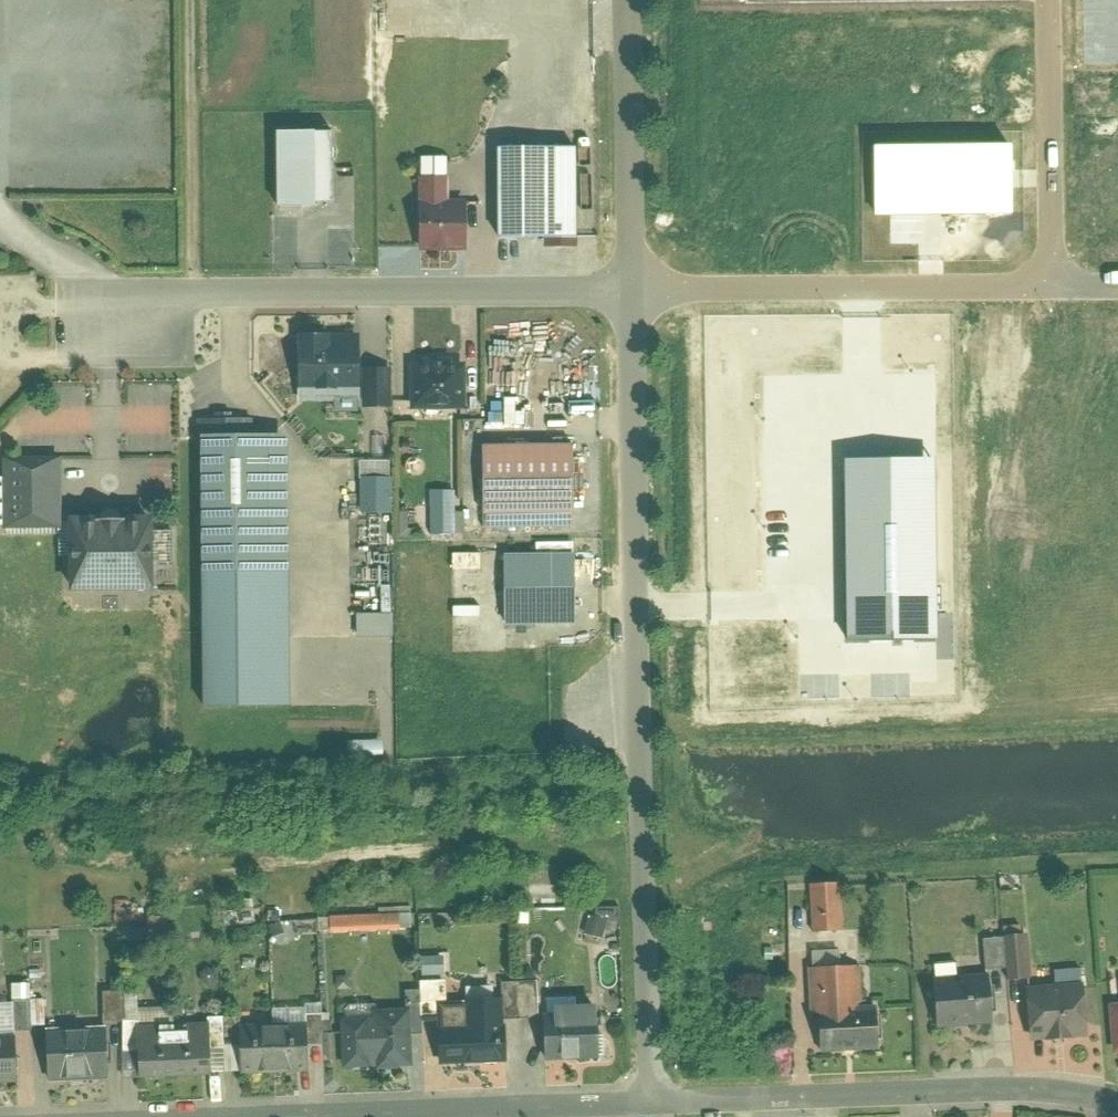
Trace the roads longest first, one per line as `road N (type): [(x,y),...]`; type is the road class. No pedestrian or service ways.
road 1 (residential): [(634,291),(655,1102)]
road 2 (residential): [(655,1102),(1008,1091),(1117,1104)]
road 3 (residential): [(634,291),(1053,285)]
road 4 (residential): [(264,1116),(655,1102)]
road 5 (residential): [(630,0),(634,291)]
road 6 (residential): [(1053,285),(1051,0)]

